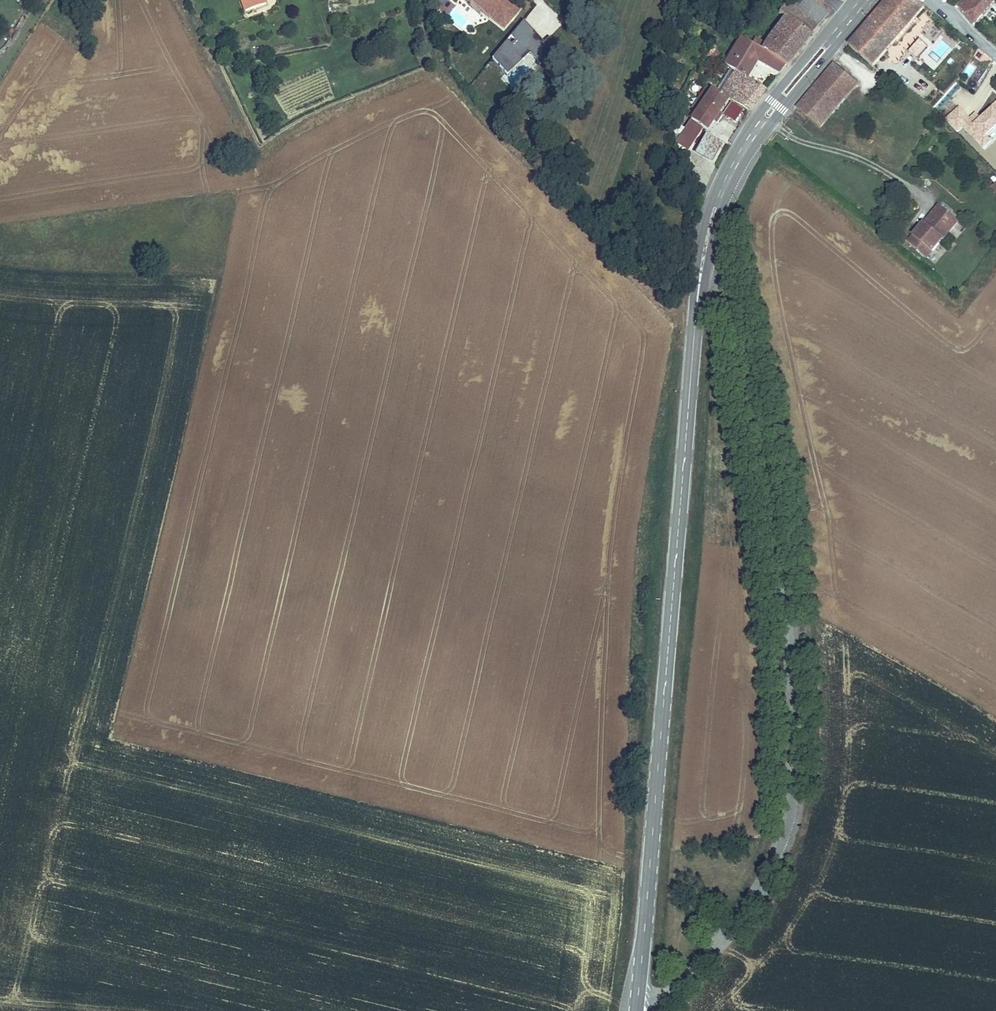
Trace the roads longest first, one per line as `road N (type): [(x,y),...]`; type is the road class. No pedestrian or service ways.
road 1 (primary): [(636,1010),(700,278)]
road 2 (primary): [(700,278),(746,159),(872,0)]
road 3 (primary): [(851,0),(731,156),(704,222),(700,278)]

